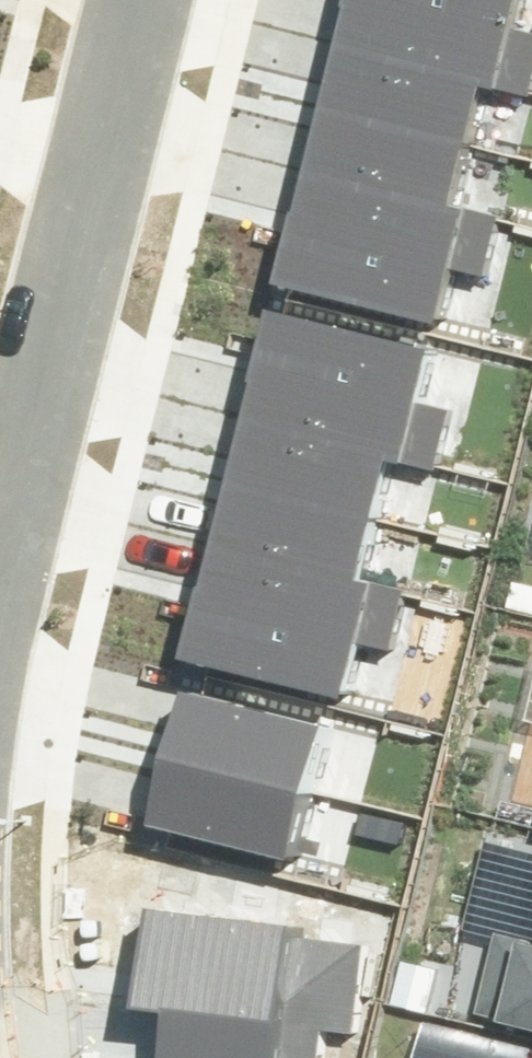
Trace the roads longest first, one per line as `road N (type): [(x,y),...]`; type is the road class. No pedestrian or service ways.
road 1 (residential): [(0,517),(134,0)]

